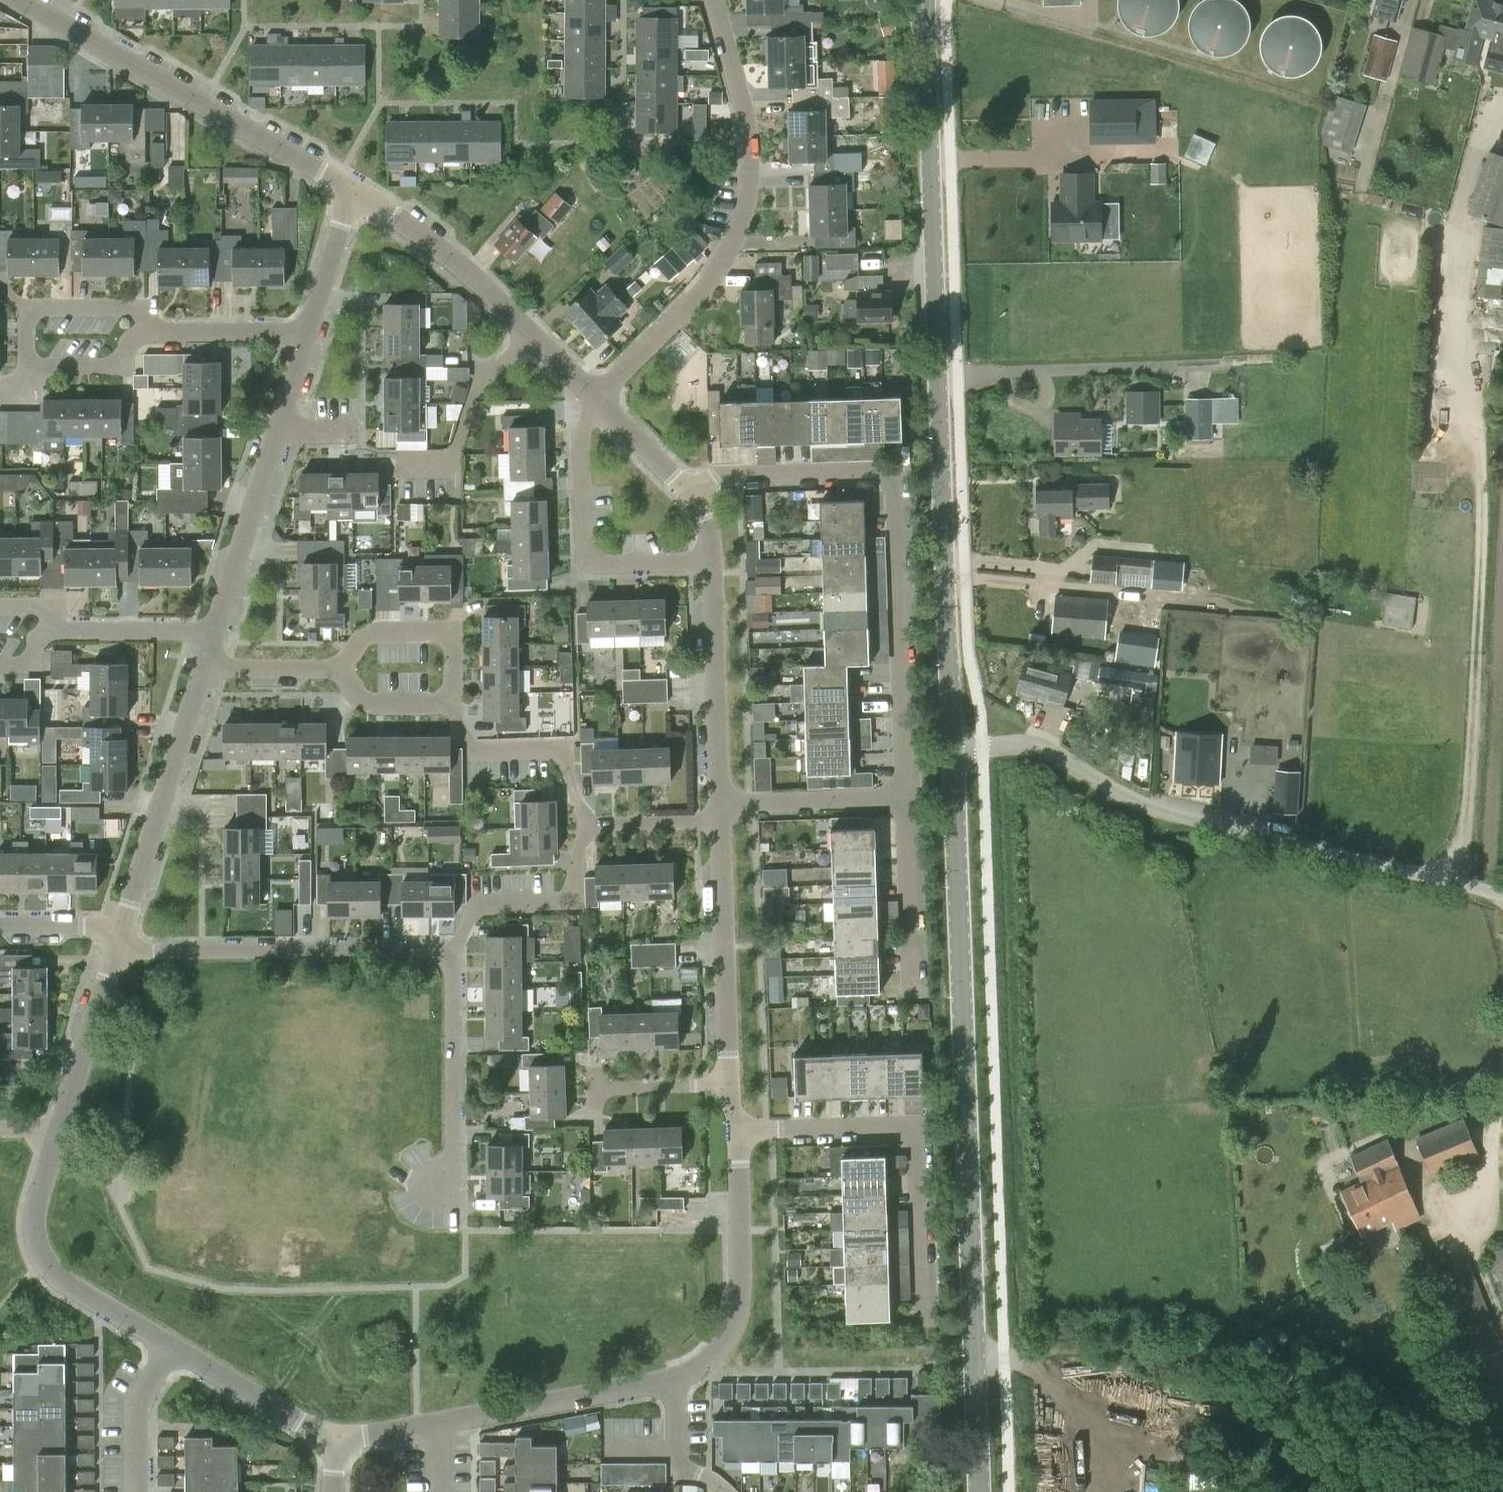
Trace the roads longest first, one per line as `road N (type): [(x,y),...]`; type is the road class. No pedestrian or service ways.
road 1 (secondary): [(953,747),(925,0)]
road 2 (secondary): [(975,1491),(953,747)]
road 3 (unclassified): [(1502,896),(1177,819),(1036,745),(953,747)]
road 4 (residential): [(905,800),(897,475),(741,479),(695,497)]
road 5 (residential): [(600,399),(725,266),(743,229),(753,145),(715,0)]
road 6 (residential): [(354,193),(20,0)]
road 7 (residential): [(922,1320),(917,1130),(737,1135)]
road 8 (residential): [(451,954),(117,952)]
road 9 (residential): [(600,399),(416,229),(354,193)]
road 10 (residential): [(151,335),(129,343),(123,369),(30,370),(30,311),(144,311)]
road 11 (residential): [(709,564),(586,565),(580,423),(600,399)]
road 12 (residential): [(169,1348),(45,1260),(36,1208),(58,1133)]
road 13 (residential): [(675,1384),(718,1359),(742,1324),(737,1135)]
road 14 (residential): [(125,929),(204,671)]
road 15 (residential): [(729,1085),(721,821)]
road 16 (residential): [(452,1198),(451,954)]
road 17 (residential): [(721,805),(709,564)]
road 18 (residential): [(443,1427),(675,1384)]
road 19 (residential): [(451,954),(471,918),(489,906),(564,904),(587,825)]
road 20 (residential): [(587,825),(562,749),(477,750),(453,706)]
road 21 (residential): [(216,633),(279,434)]
road 22 (residential): [(453,706),(451,634),(377,633),(344,671)]
road 23 (residential): [(910,994),(905,800)]
road 24 (residential): [(58,1133),(117,952)]
road 25 (residential): [(330,1447),(169,1348)]
road 26 (residential): [(721,805),(905,800)]
road 27 (residential): [(216,633),(54,633)]
road 28 (residential): [(310,335),(151,335)]
road 29 (residential): [(137,1491),(137,1404),(169,1348)]
road 30 (residential): [(310,335),(354,193)]
road 31 (residential): [(344,671),(204,671)]
road 32 (residential): [(729,1085),(590,1089)]
road 33 (residential): [(695,497),(600,399)]
road 34 (residential): [(587,825),(721,821)]
road 35 (residential): [(453,706),(369,706),(344,671)]
road 36 (residential): [(125,929),(0,928)]

